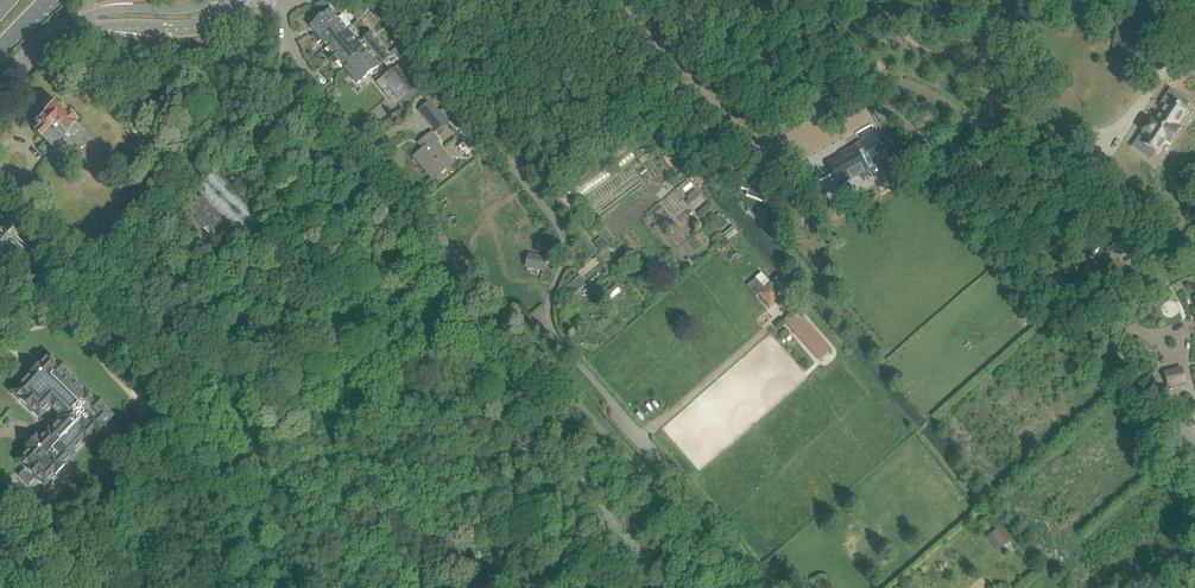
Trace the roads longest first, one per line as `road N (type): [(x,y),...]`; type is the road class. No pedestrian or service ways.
road 1 (track): [(773,587),(666,463)]
road 2 (unclassified): [(84,22),(196,23),(233,0)]
road 3 (unclassified): [(210,0),(182,10),(100,12),(84,22)]

